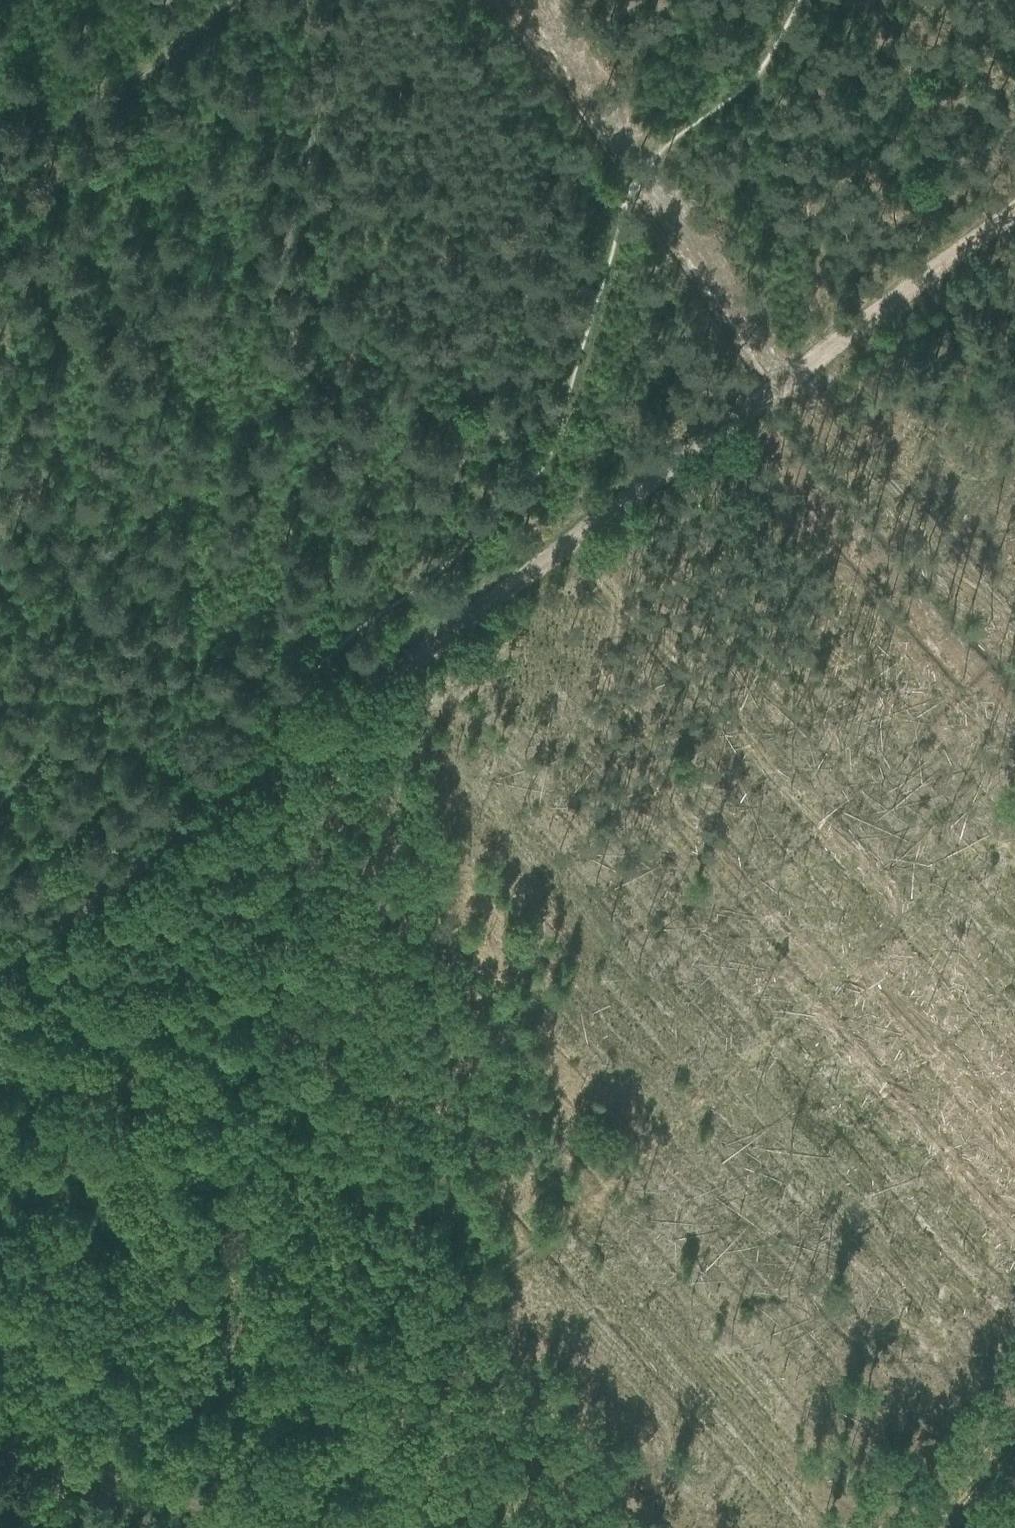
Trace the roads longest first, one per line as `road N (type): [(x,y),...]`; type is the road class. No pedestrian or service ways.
road 1 (track): [(1014,217),(0,974)]
road 2 (track): [(284,1527),(0,1406)]

